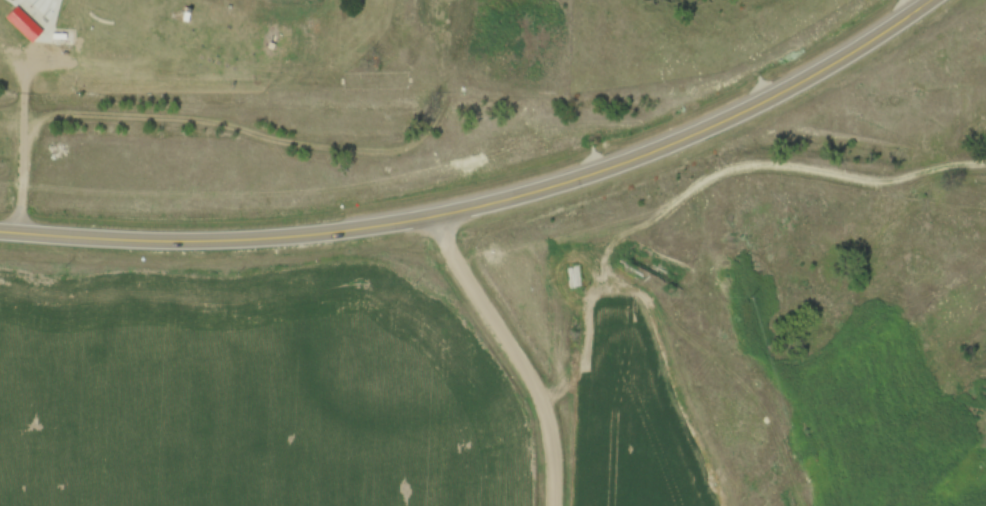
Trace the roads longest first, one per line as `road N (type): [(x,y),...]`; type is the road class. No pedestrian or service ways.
road 1 (secondary): [(0,230),(178,239),(312,232),(475,206),(719,123),(924,0)]
road 2 (residential): [(429,215),(545,403),(552,505)]

